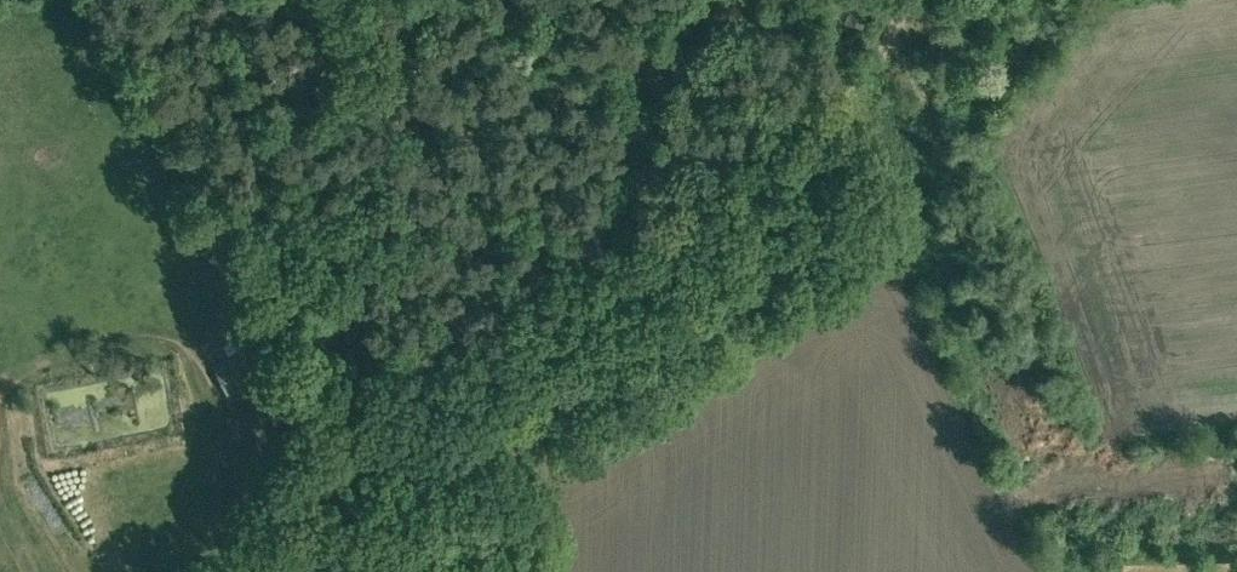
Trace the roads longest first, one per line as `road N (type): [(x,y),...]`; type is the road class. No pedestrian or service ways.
road 1 (track): [(334,447),(803,131)]
road 2 (track): [(334,447),(361,230),(424,0)]
road 3 (track): [(803,131),(899,0)]
road 4 (track): [(365,571),(334,447)]

